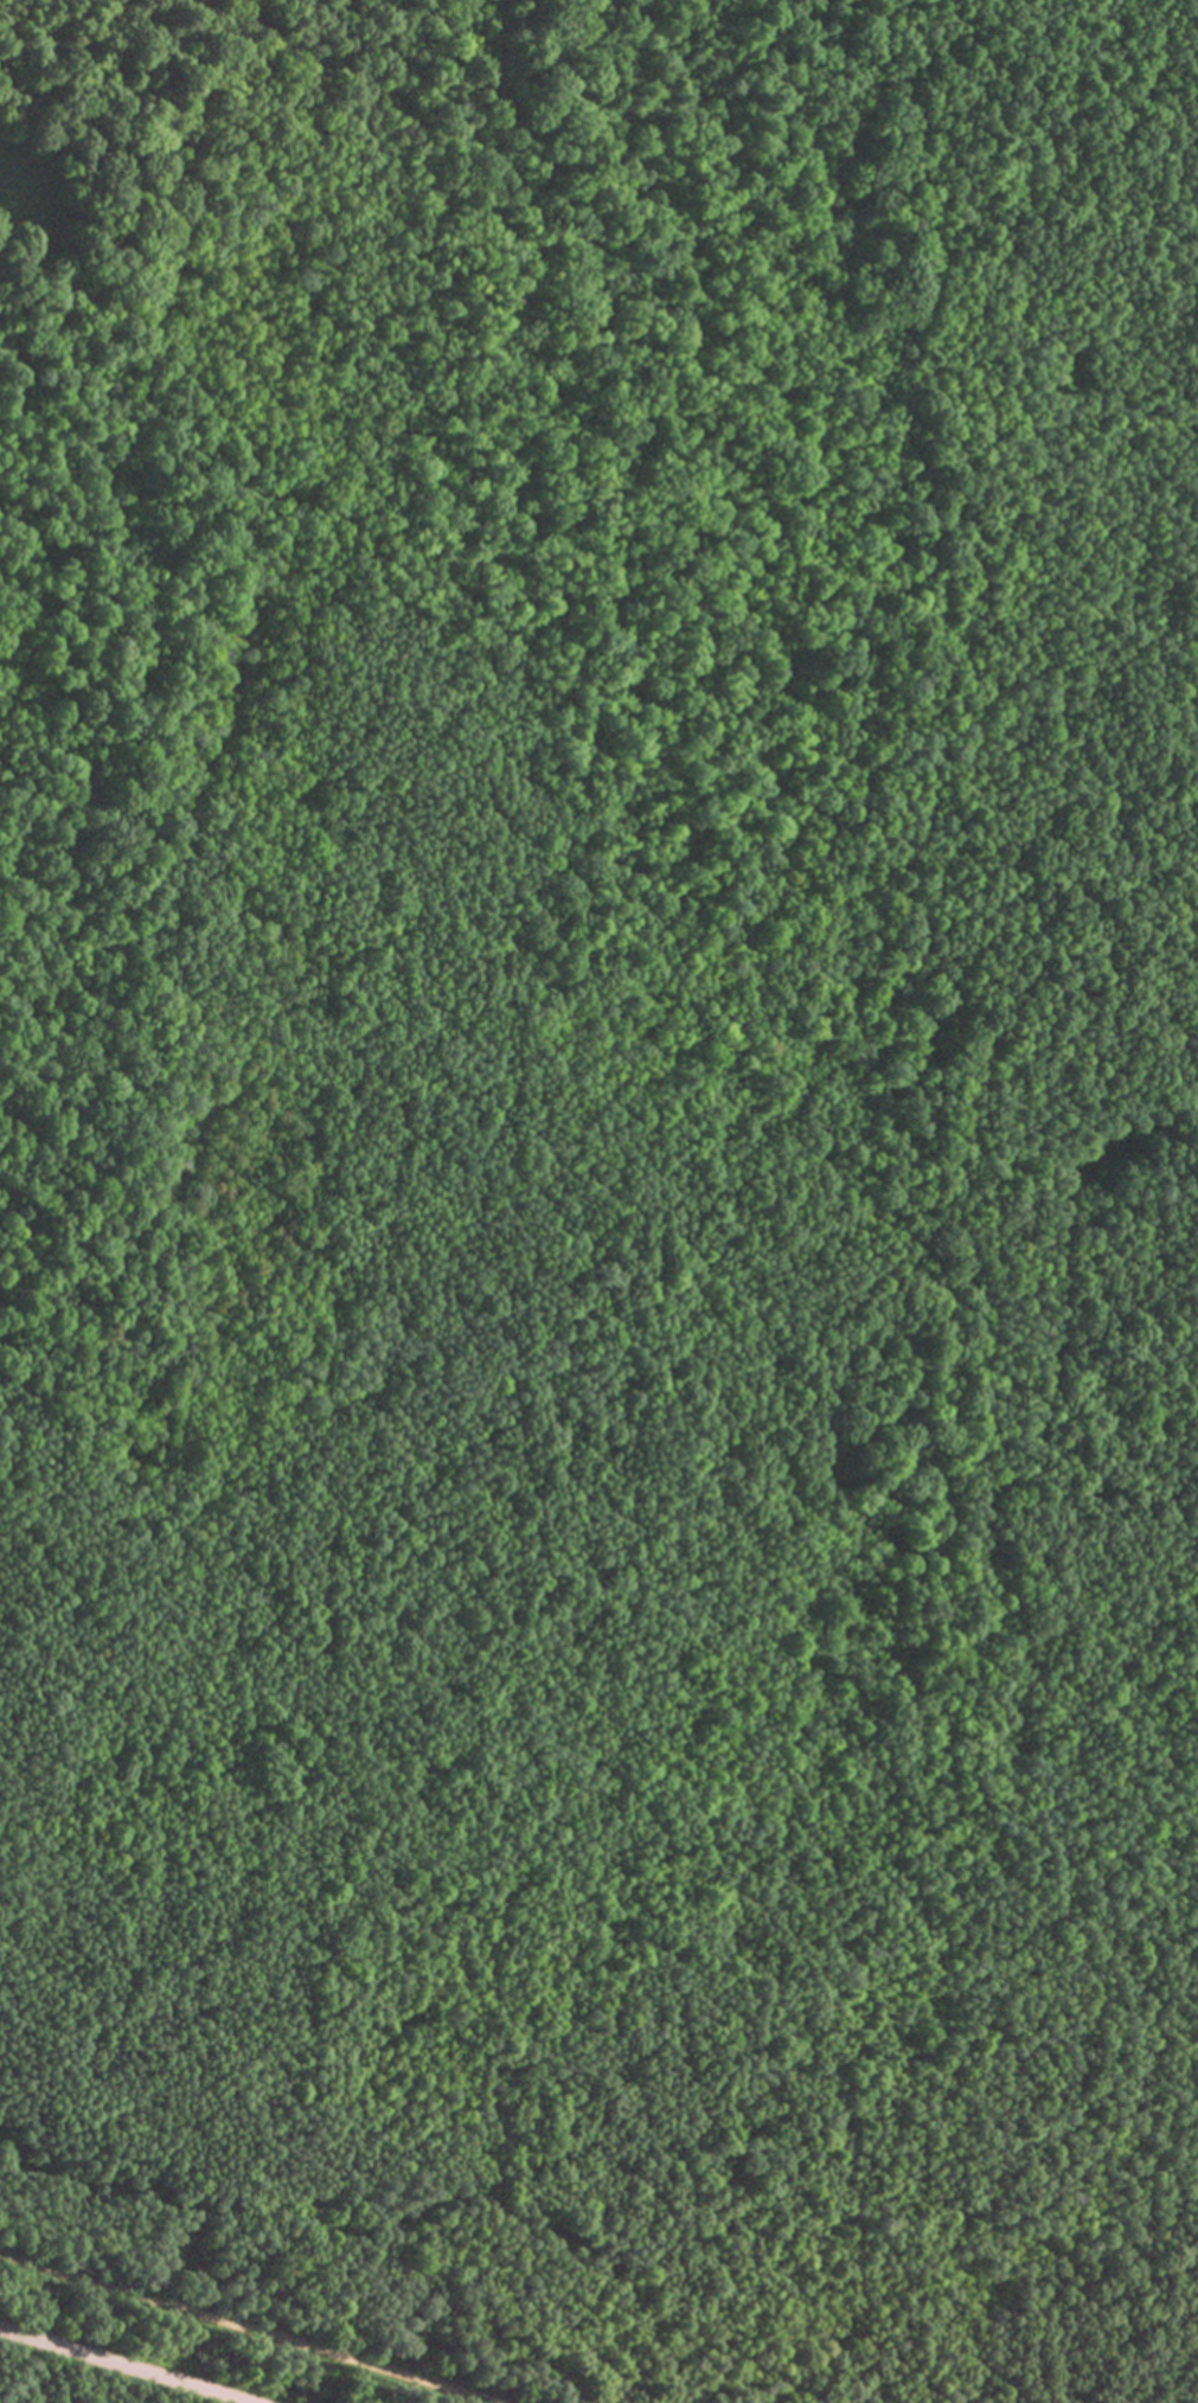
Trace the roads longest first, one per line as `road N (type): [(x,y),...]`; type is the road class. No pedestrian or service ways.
road 1 (residential): [(255,2402),(0,2327)]

